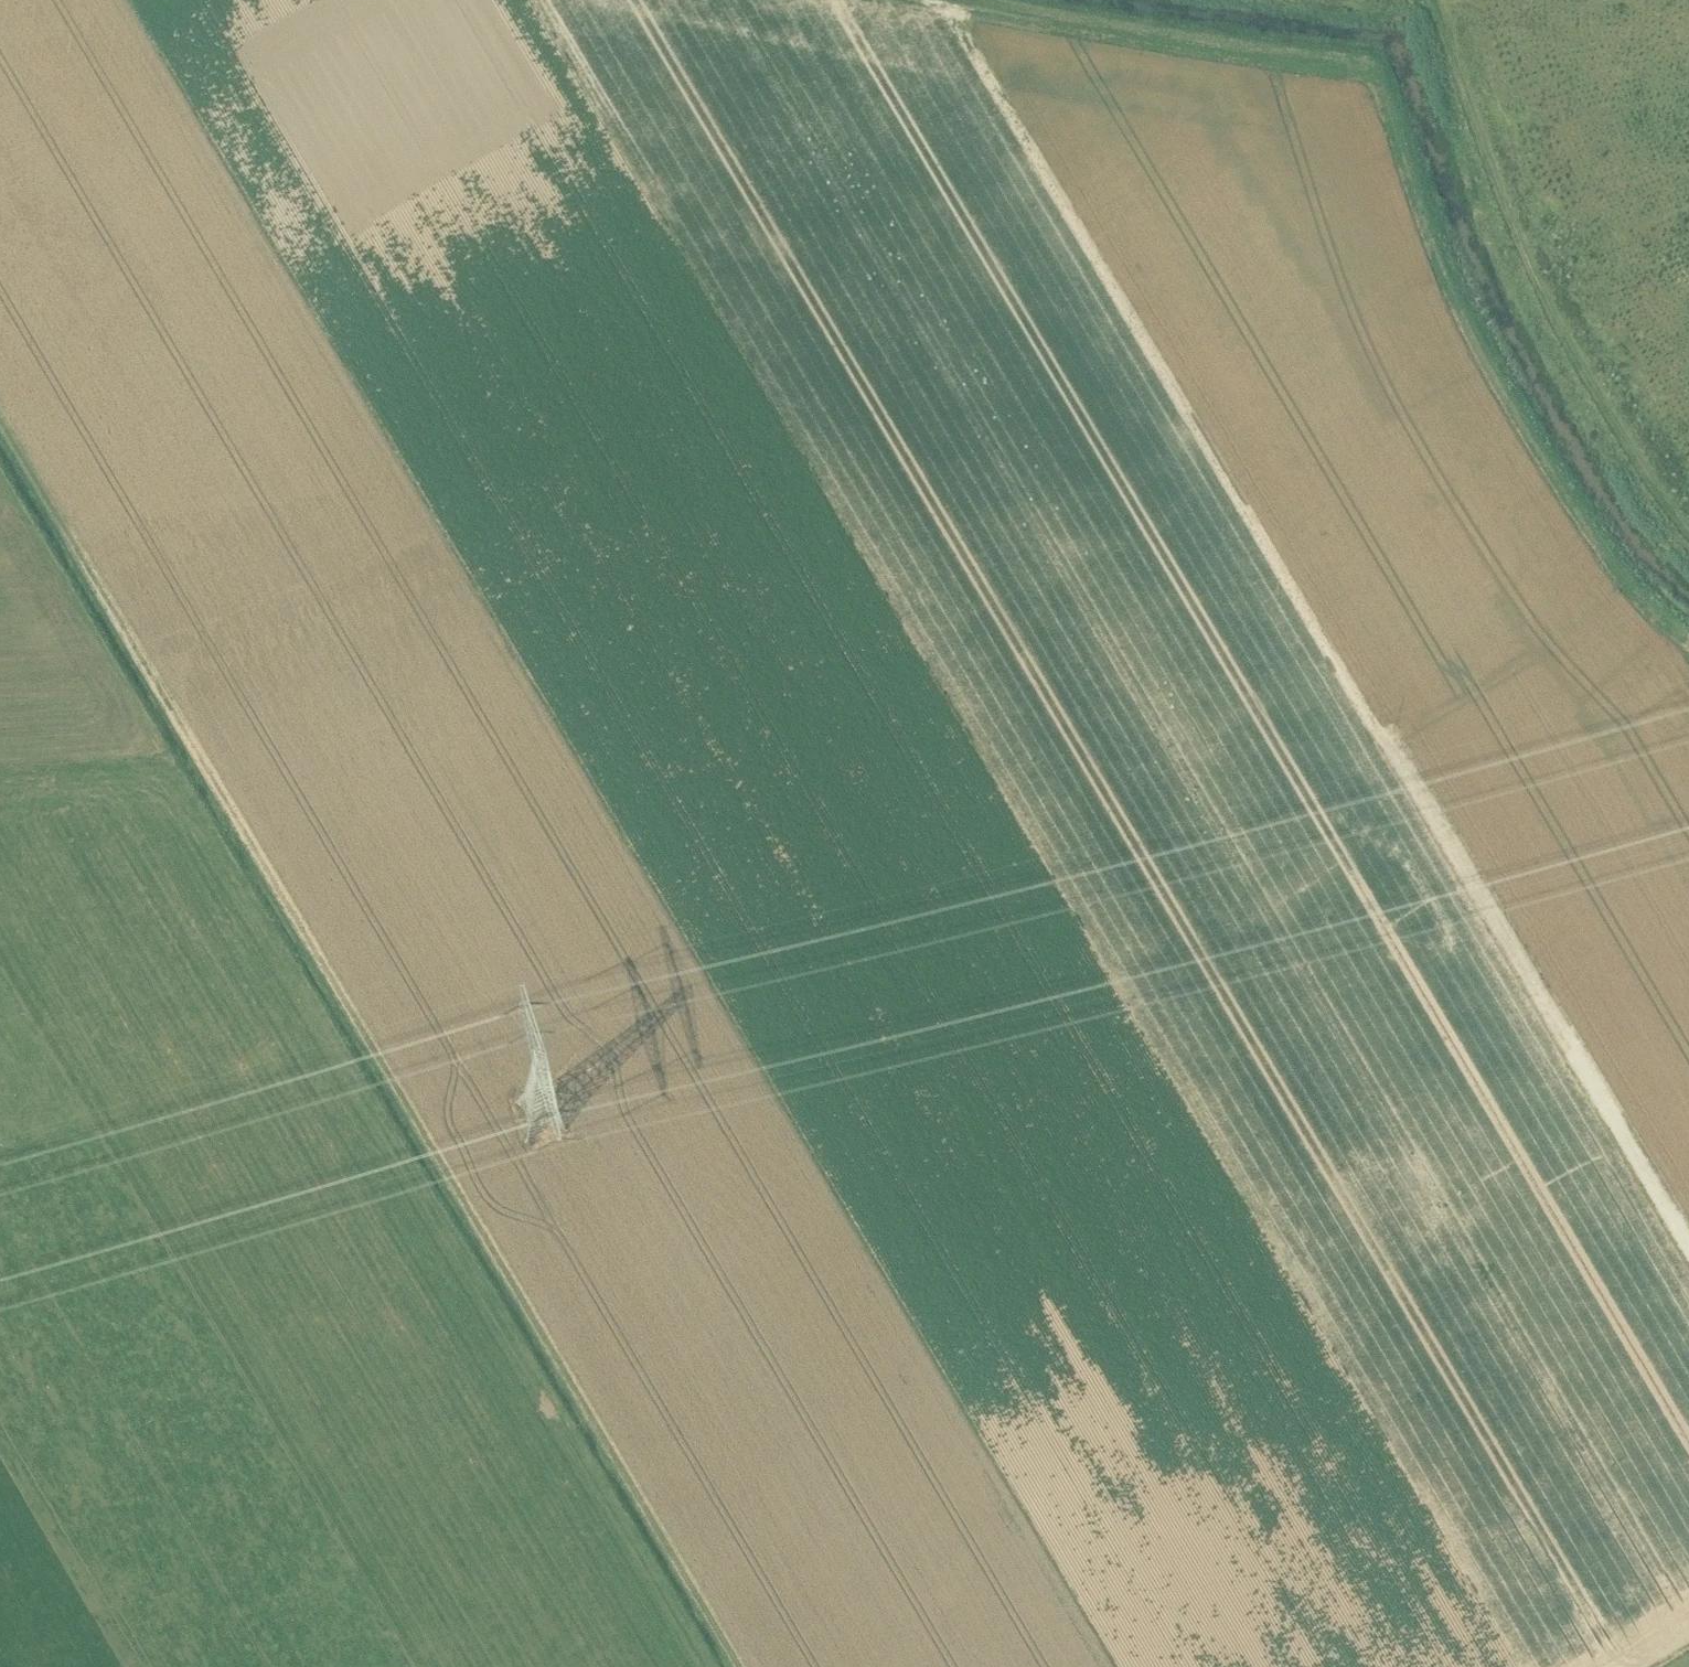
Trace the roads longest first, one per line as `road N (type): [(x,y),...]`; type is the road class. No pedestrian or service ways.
road 1 (track): [(1688,537),(1561,326),(1431,0)]

